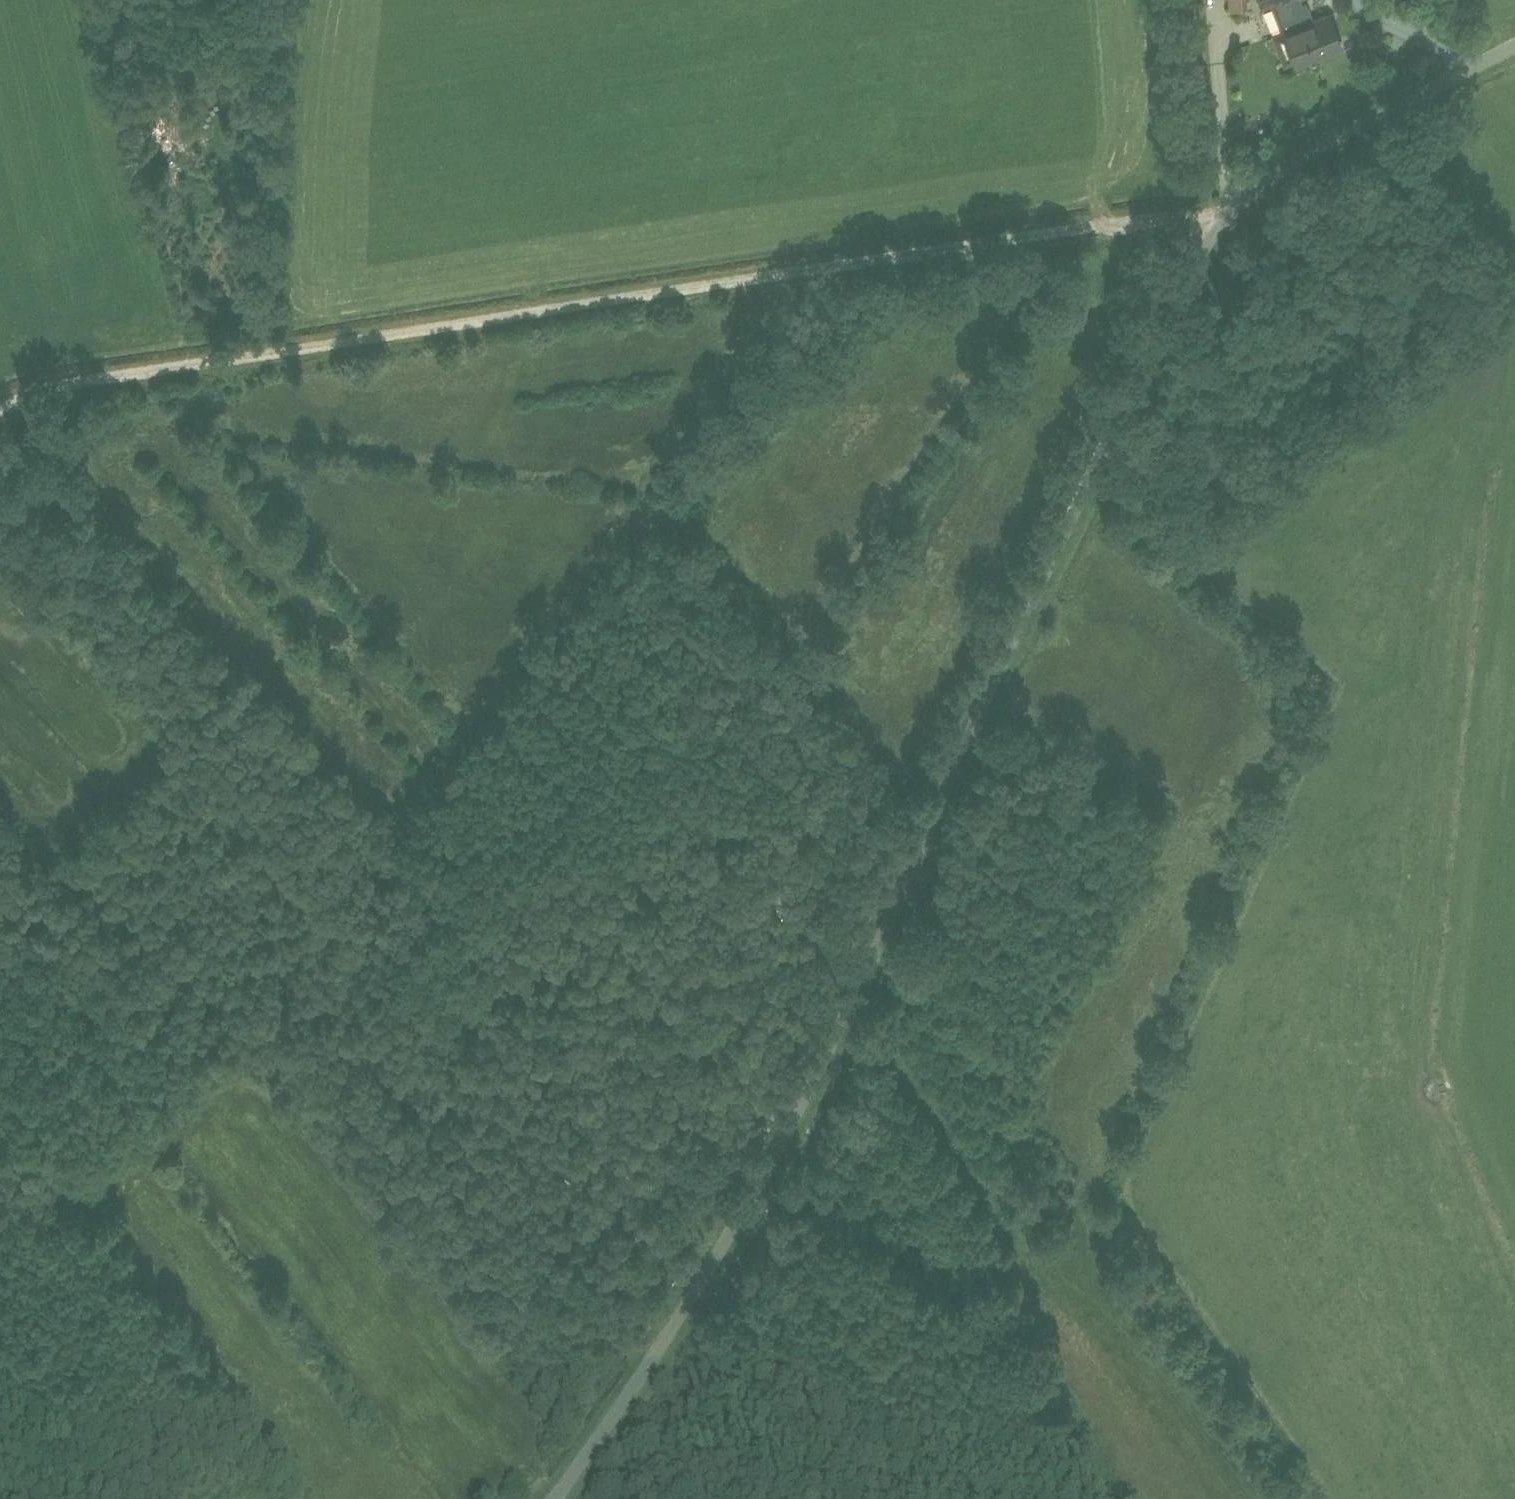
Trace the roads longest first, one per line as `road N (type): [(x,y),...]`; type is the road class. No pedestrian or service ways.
road 1 (unclassified): [(555,1498),(633,1389),(793,1115),(1003,657),(1222,223),(1250,194),(1514,47)]
road 2 (track): [(1222,223),(1191,219),(1106,229),(97,377),(0,408)]

